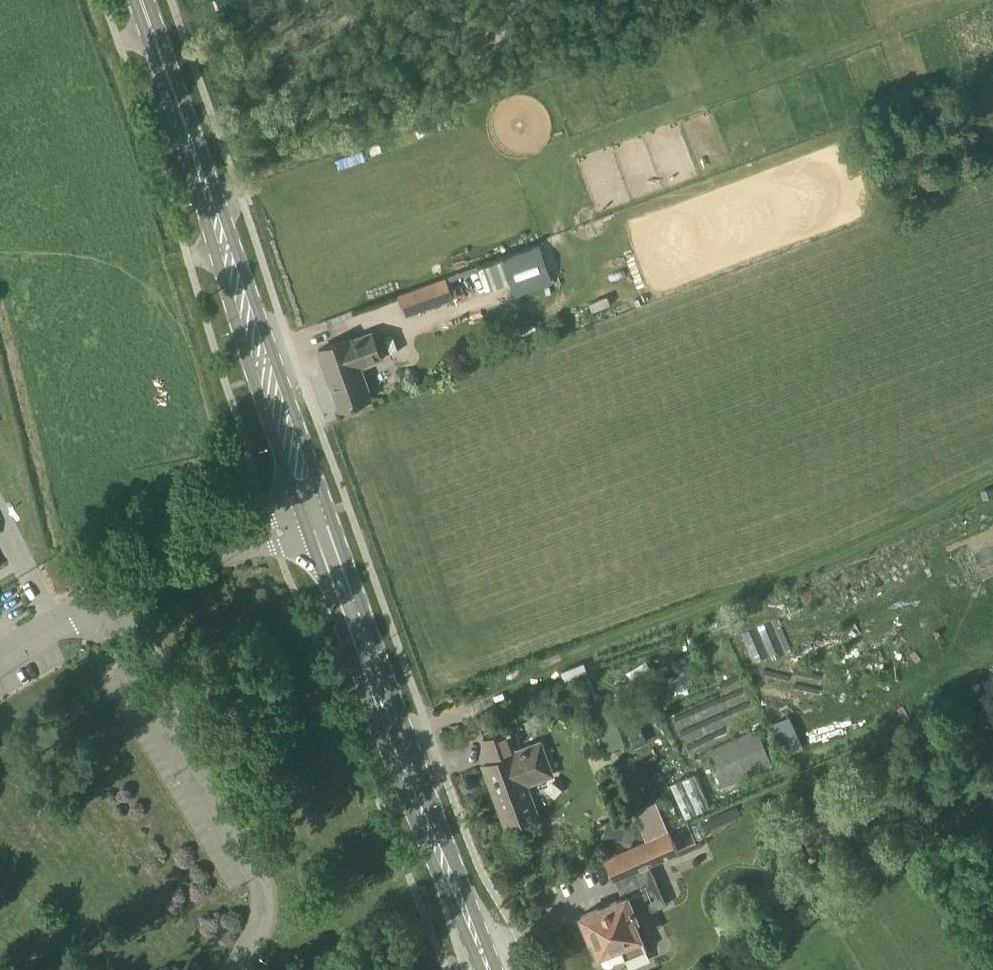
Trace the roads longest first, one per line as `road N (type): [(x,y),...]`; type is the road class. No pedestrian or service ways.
road 1 (primary): [(312,520),(141,0)]
road 2 (primary): [(492,969),(312,520)]
road 3 (track): [(992,782),(752,969)]

